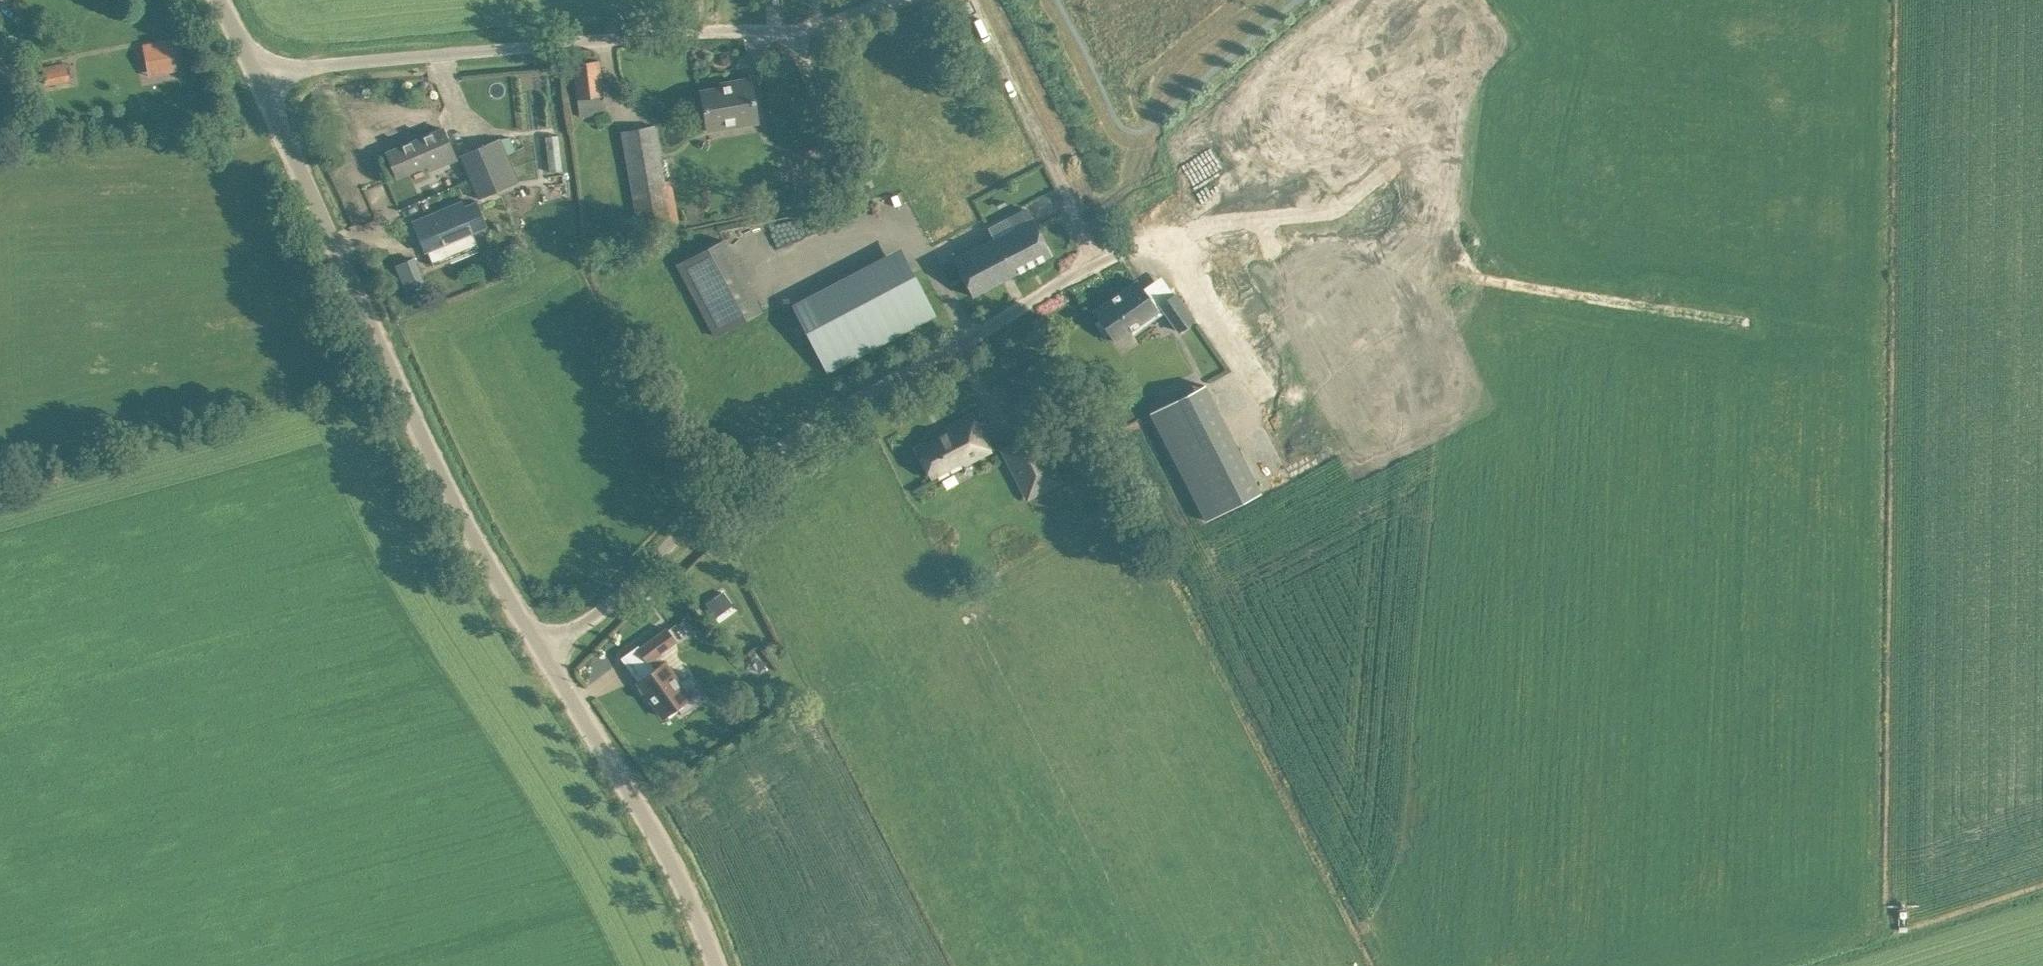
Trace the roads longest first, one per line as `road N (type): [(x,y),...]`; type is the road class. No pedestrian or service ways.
road 1 (unclassified): [(540,646),(619,597),(756,466),(1099,262)]
road 2 (unclassified): [(540,646),(453,501),(256,76)]
road 3 (unclassified): [(256,76),(790,29)]
road 4 (unclassified): [(715,965),(675,873),(540,646)]
road 5 (track): [(1099,262),(967,0)]

